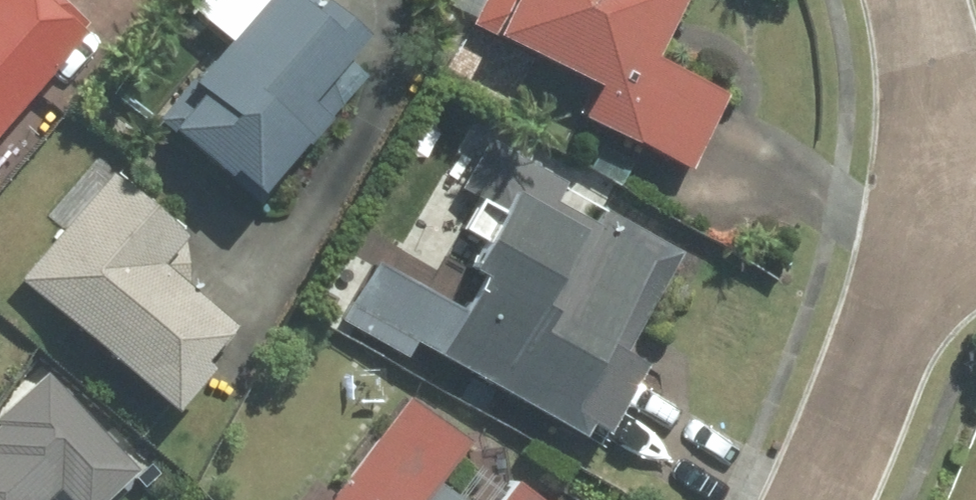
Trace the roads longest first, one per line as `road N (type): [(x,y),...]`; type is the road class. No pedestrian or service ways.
road 1 (residential): [(925,194),(886,343),(816,499)]
road 2 (residential): [(916,0),(925,194)]

